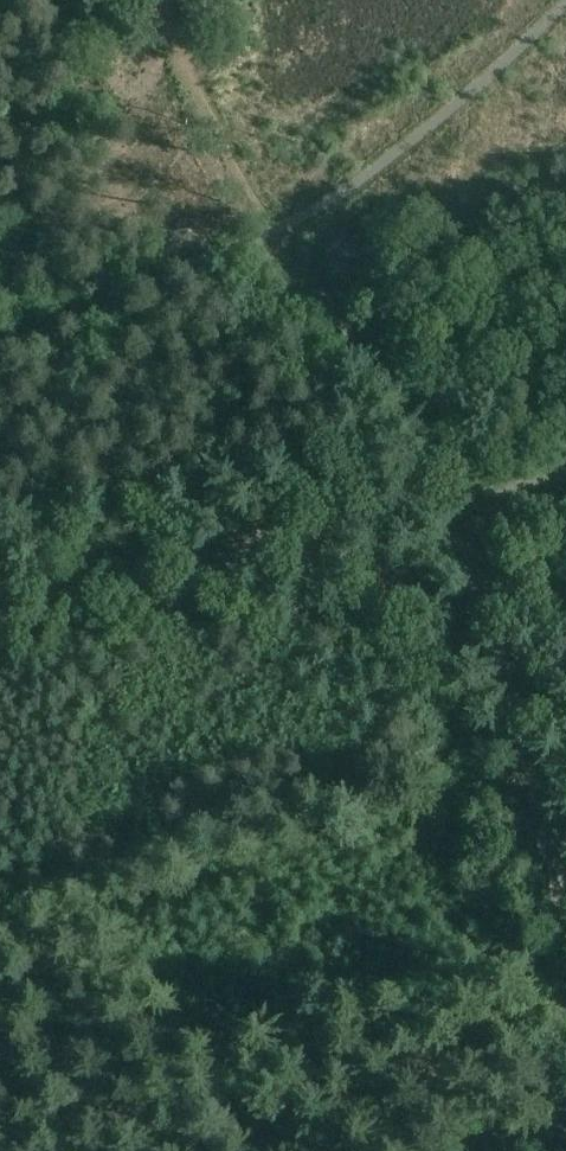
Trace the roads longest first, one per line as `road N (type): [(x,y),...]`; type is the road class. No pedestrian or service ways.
road 1 (track): [(0,586),(475,499)]
road 2 (track): [(565,842),(497,552),(475,499),(565,477)]
road 3 (track): [(258,237),(431,429),(475,499)]
road 4 (track): [(149,0),(206,142),(258,237)]

